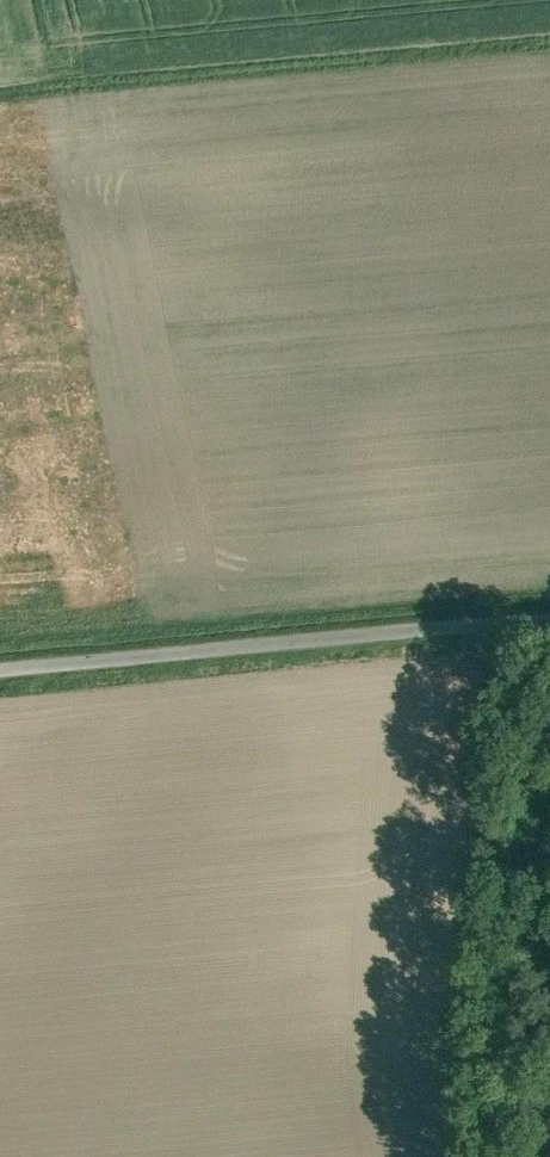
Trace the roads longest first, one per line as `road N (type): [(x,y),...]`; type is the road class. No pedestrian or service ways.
road 1 (unclassified): [(549,625),(443,627),(0,671)]

